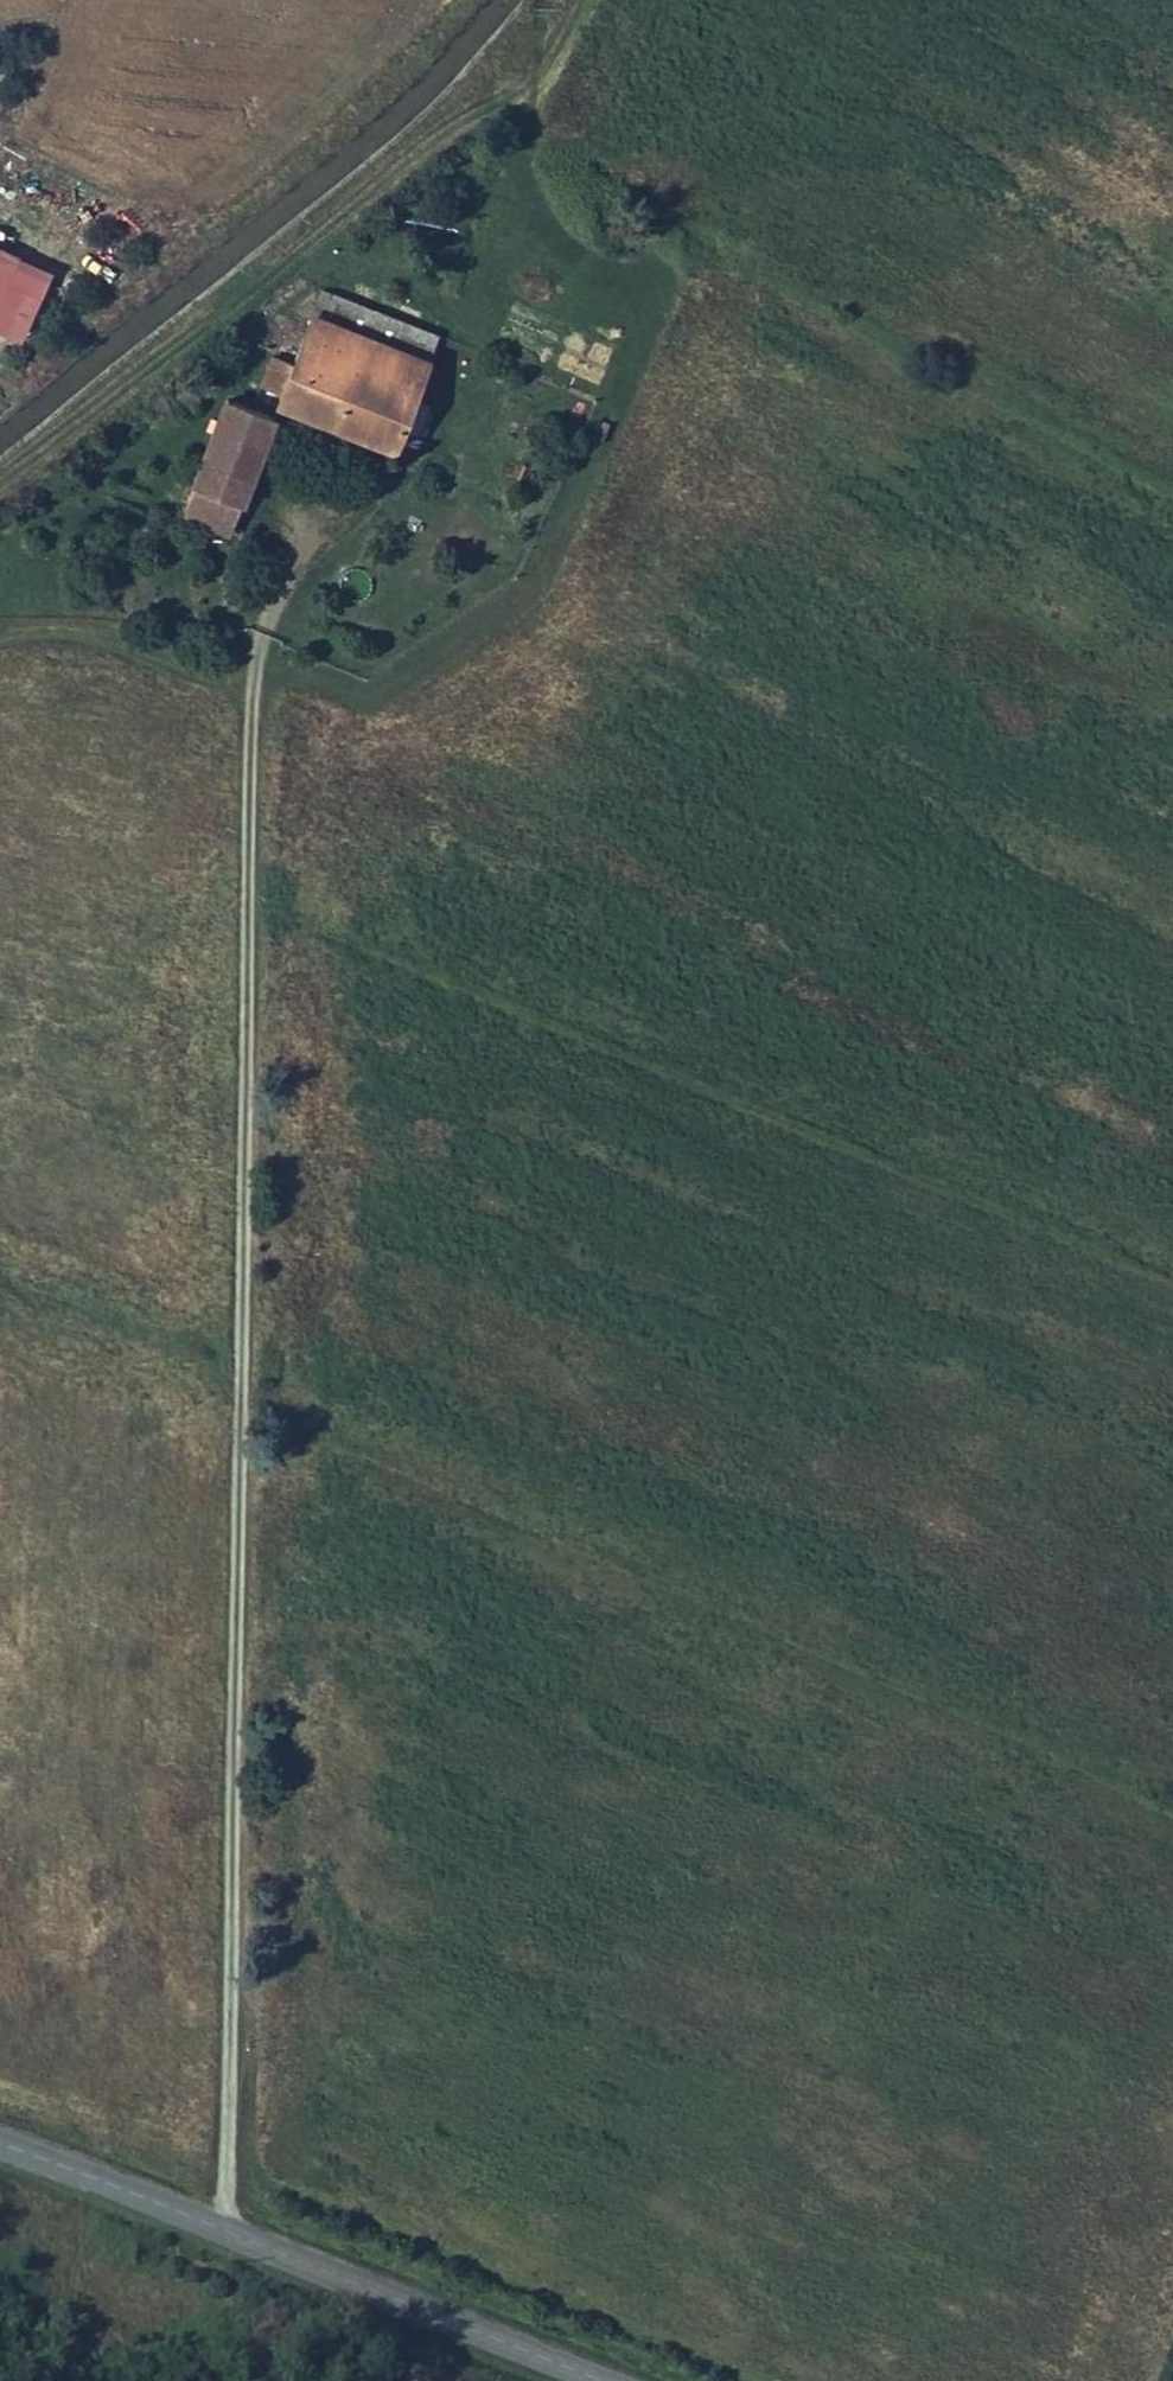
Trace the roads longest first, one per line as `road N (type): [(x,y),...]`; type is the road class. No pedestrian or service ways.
road 1 (tertiary): [(0,2145),(606,2380)]
road 2 (track): [(0,638),(104,639),(250,690)]

